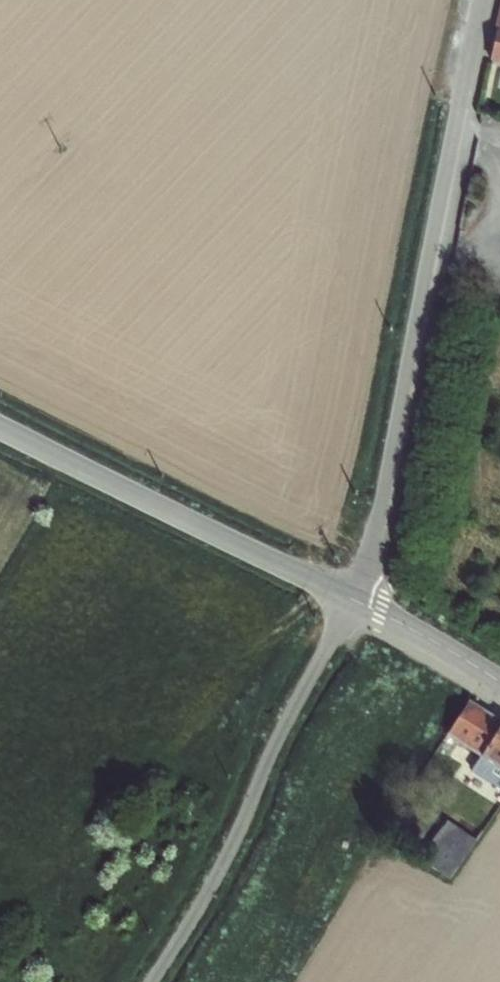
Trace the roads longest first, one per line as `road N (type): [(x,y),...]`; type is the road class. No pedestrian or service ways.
road 1 (residential): [(482,0),(384,487),(351,599)]
road 2 (unclassified): [(148,981),(196,916),(351,599)]
road 3 (tertiary): [(351,599),(0,427)]
road 4 (tertiary): [(499,682),(351,599)]

